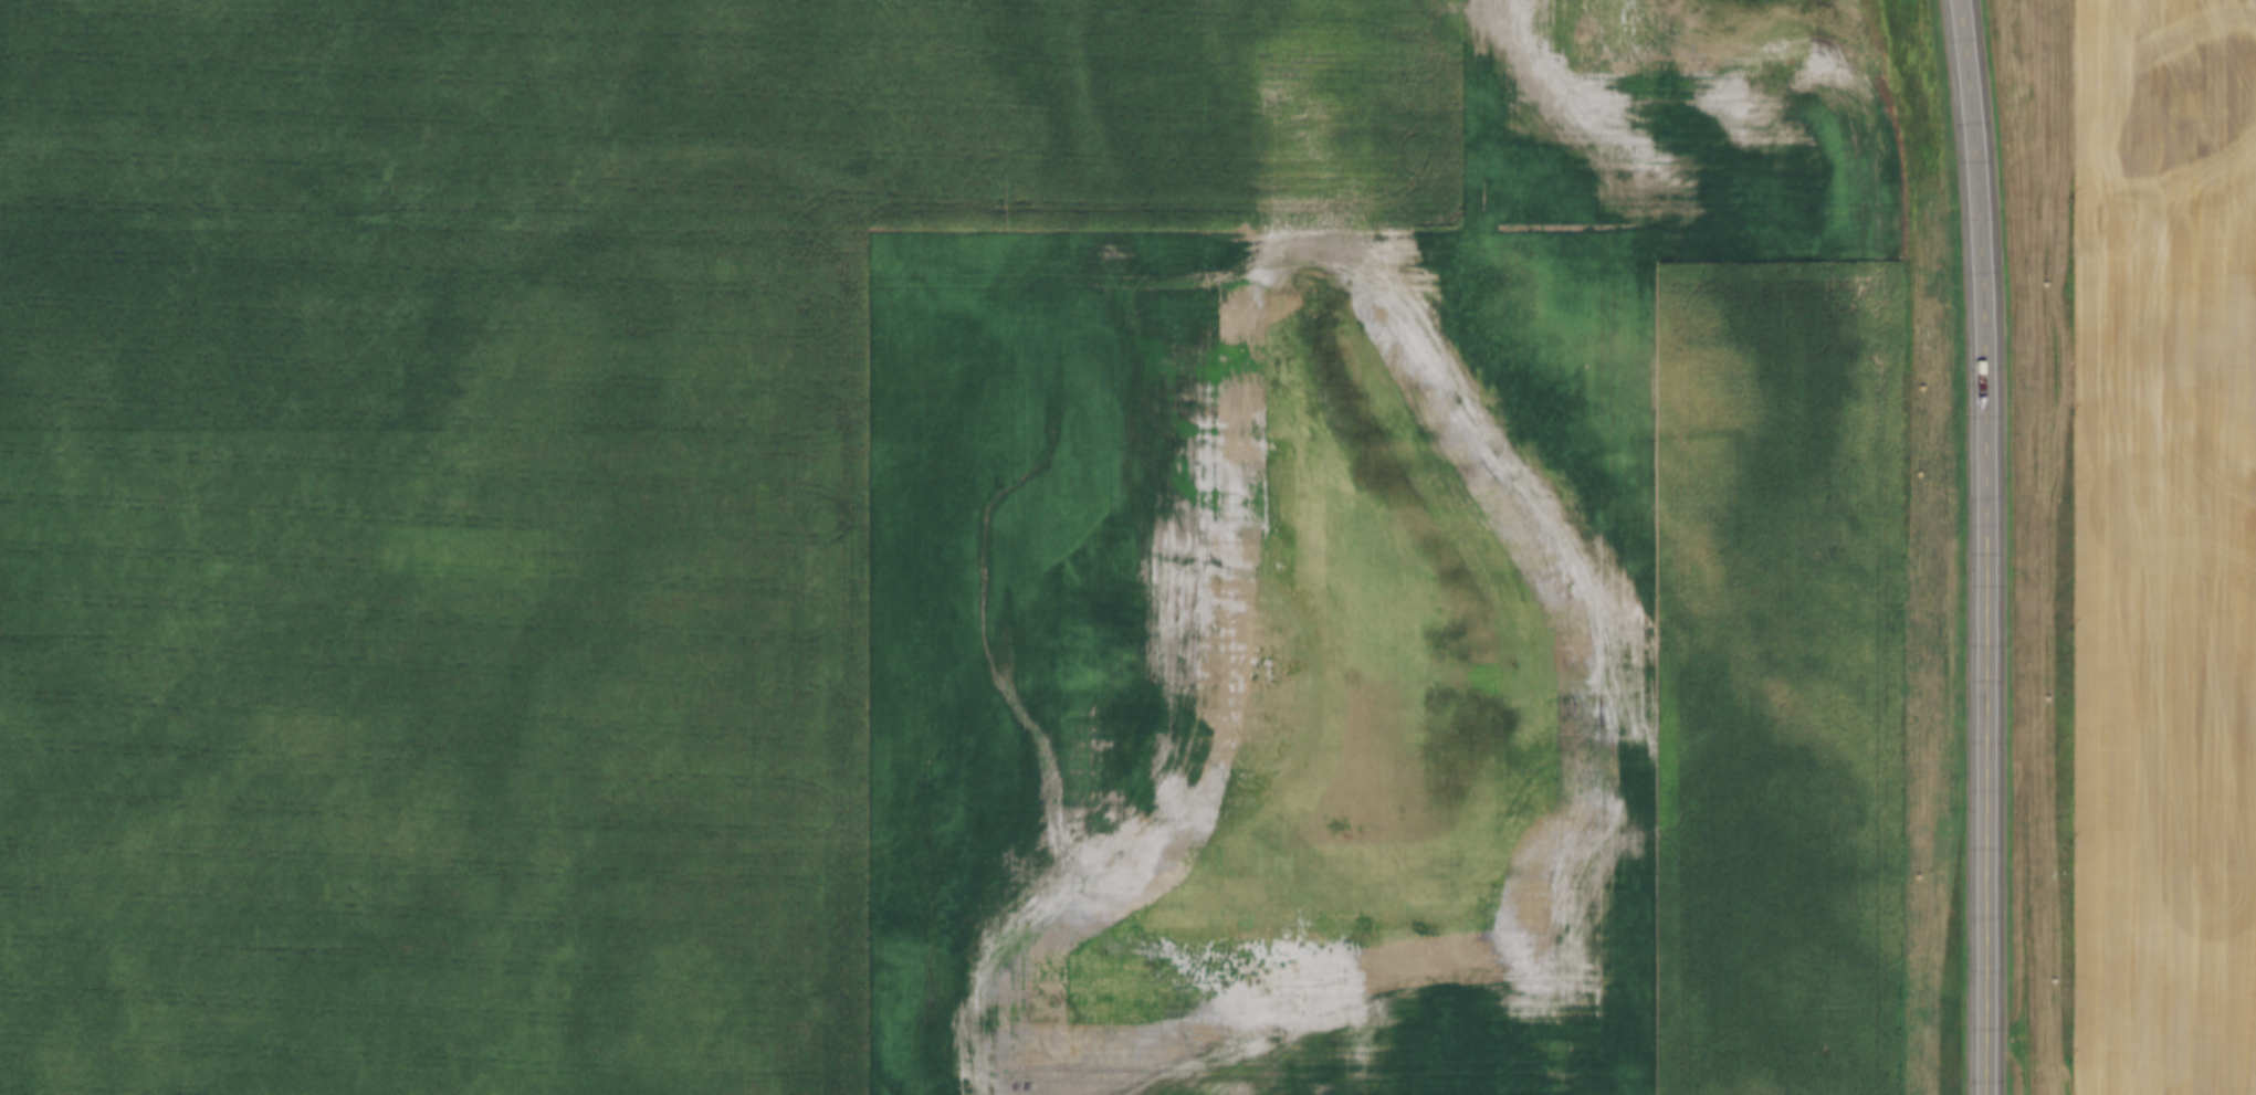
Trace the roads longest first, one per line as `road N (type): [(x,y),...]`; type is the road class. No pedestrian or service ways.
road 1 (primary): [(1961,0),(1990,393),(1991,1094)]

